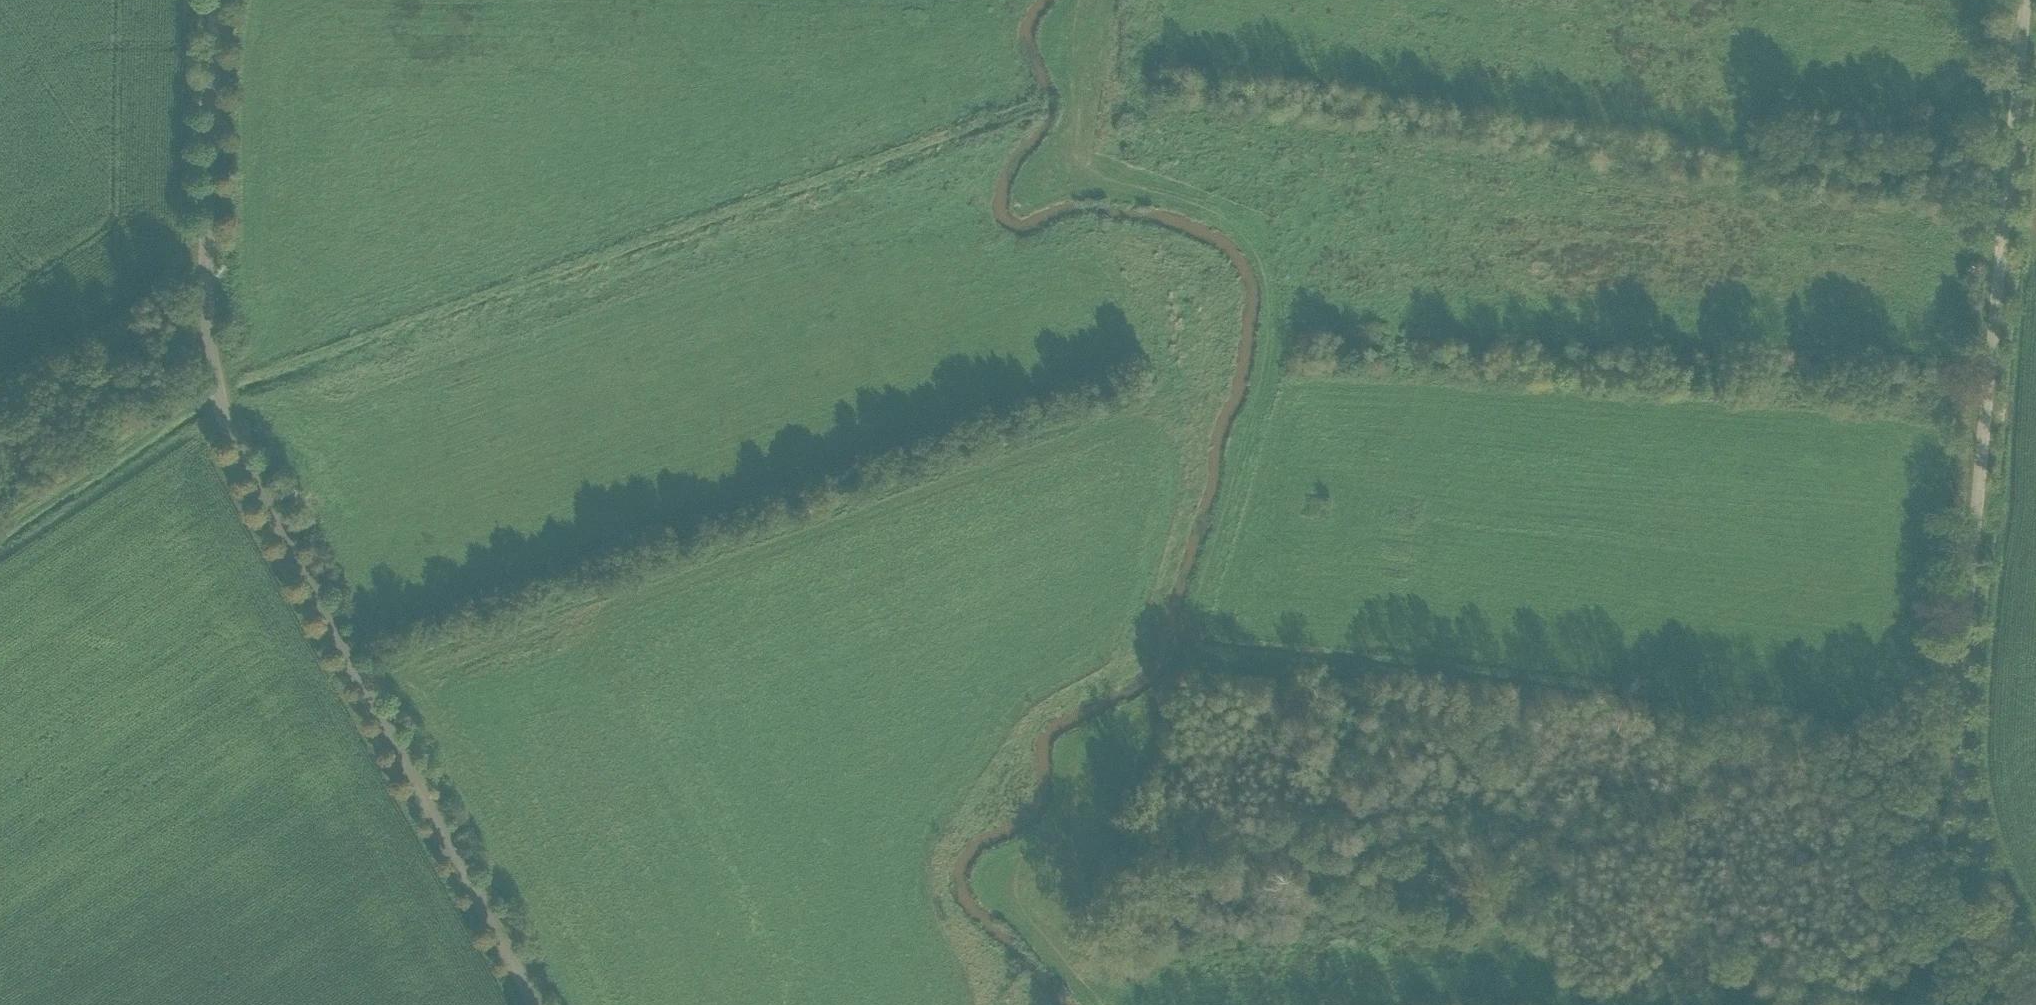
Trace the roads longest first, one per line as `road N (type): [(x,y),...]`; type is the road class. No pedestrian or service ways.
road 1 (unclassified): [(548,1004),(242,435),(224,386),(204,279),(210,0)]
road 2 (unclassified): [(2035,953),(2006,906),(1970,786),(1970,639),(2035,0)]

